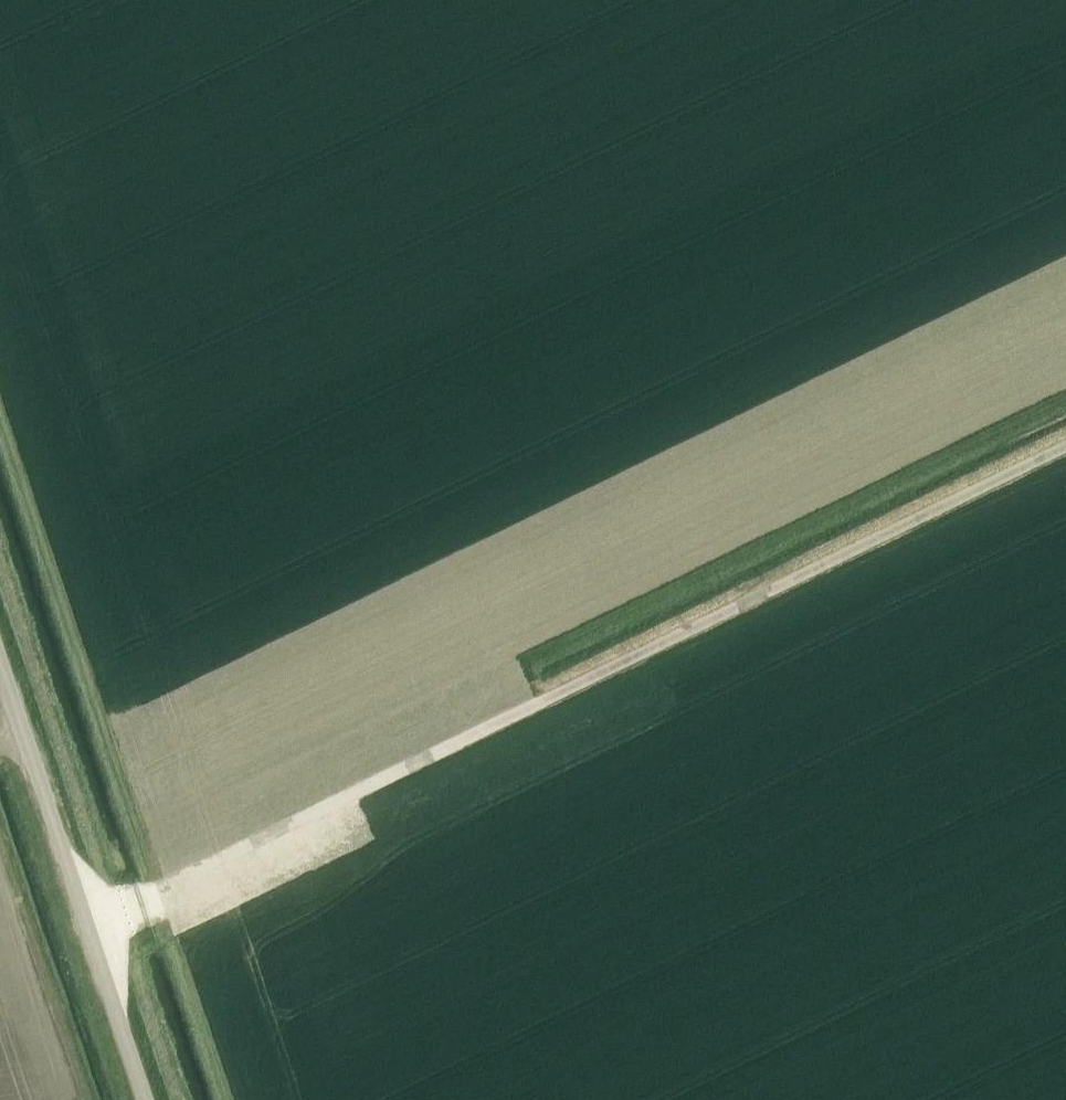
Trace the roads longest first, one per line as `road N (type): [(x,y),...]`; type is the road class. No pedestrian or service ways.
road 1 (unclassified): [(147,1099),(0,659)]

